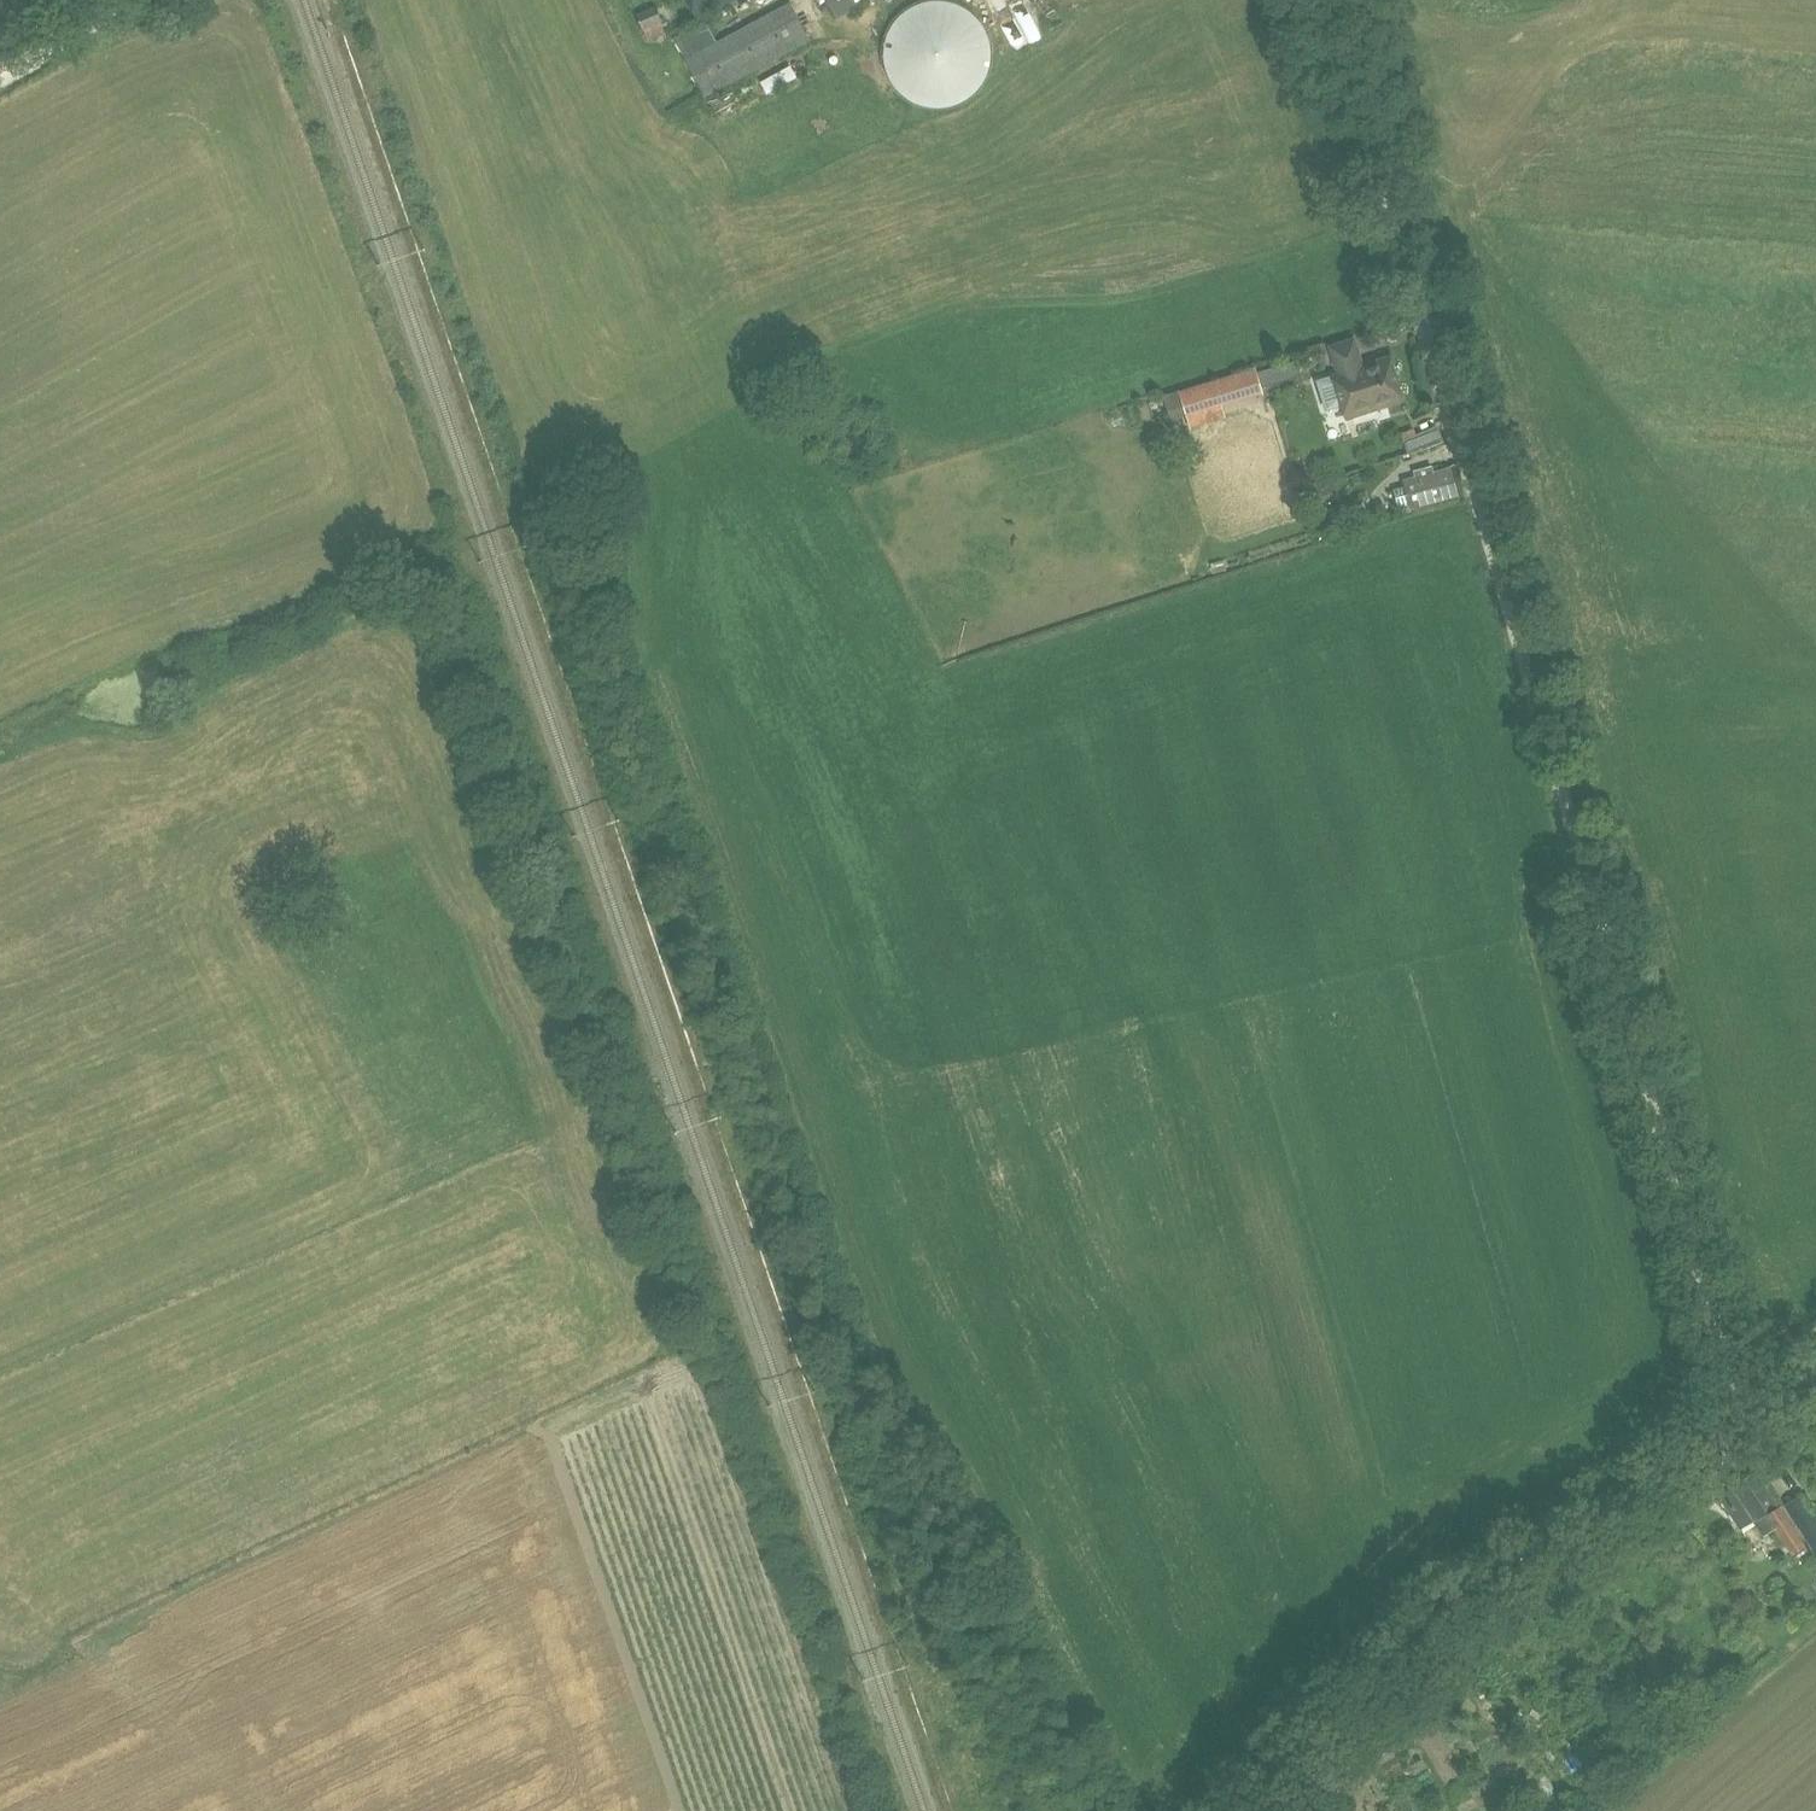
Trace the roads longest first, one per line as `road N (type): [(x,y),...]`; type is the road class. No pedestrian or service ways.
road 1 (track): [(1747,1413),(1329,0)]
road 2 (tertiary): [(1264,1810),(1455,1619),(1521,1565),(1815,1369)]
road 3 (unclassified): [(0,68),(119,0)]

